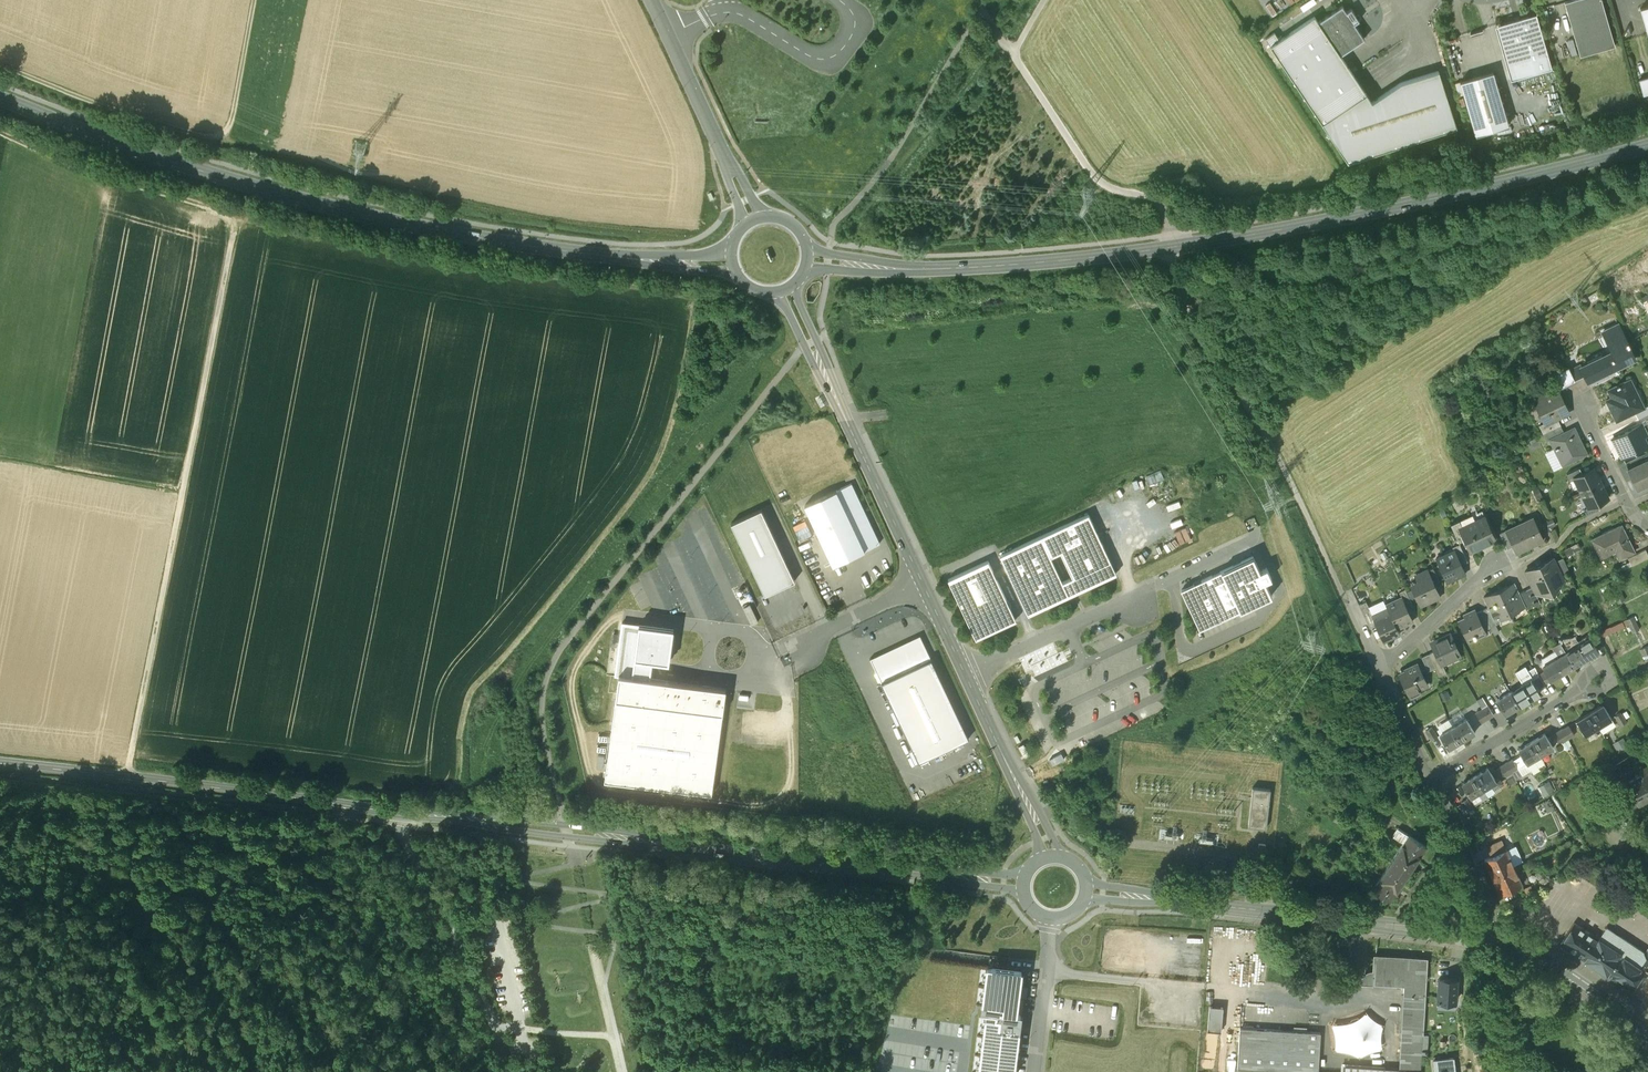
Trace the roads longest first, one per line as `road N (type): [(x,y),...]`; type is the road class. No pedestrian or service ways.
road 1 (tertiary): [(1024,887),(0,774)]
road 2 (secondary): [(908,267),(1089,256),(1239,236),(1647,146)]
road 3 (secondary): [(612,256),(334,208),(120,145),(0,99)]
road 4 (track): [(124,788),(238,221)]
road 5 (tertiary): [(1052,860),(849,427)]
road 6 (track): [(212,144),(365,185),(672,233)]
road 7 (track): [(697,294),(536,274),(238,221)]
road 8 (tertiary): [(1486,932),(1084,895)]
road 9 (track): [(1171,246),(1185,309),(1264,433),(1341,592)]
road 10 (residential): [(1431,780),(1379,670),(1496,566)]
road 11 (track): [(0,134),(238,221)]
road 12 (unclassified): [(754,221),(653,0)]
road 13 (track): [(212,144),(0,66)]
road 14 (residential): [(1431,780),(1598,679)]
road 15 (tertiary): [(1647,1037),(1543,955),(1486,932)]
road 16 (tertiary): [(767,292),(782,303),(849,427)]
road 17 (track): [(253,0),(228,132),(212,144)]
road 18 (tertiary): [(849,427),(795,283)]
road 19 (residential): [(1647,526),(1626,501),(1585,404)]
road 20 (secondary): [(738,235),(713,251),(612,256)]
road 21 (secondary): [(612,256),(736,271)]

